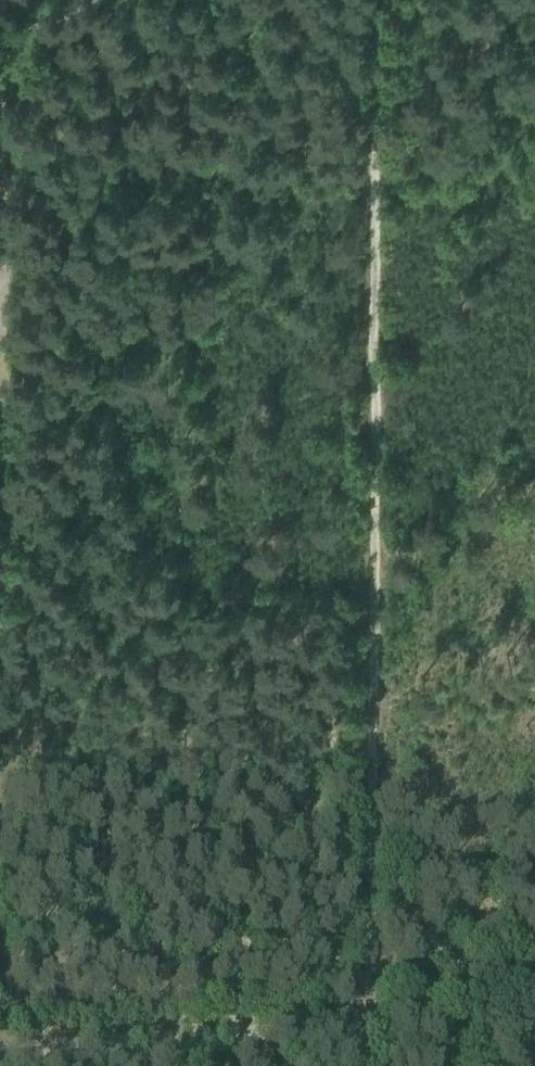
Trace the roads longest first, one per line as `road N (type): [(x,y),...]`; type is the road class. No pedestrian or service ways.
road 1 (track): [(369,1021),(382,0)]
road 2 (track): [(369,1021),(0,1055)]
road 3 (track): [(534,1006),(369,1021)]

